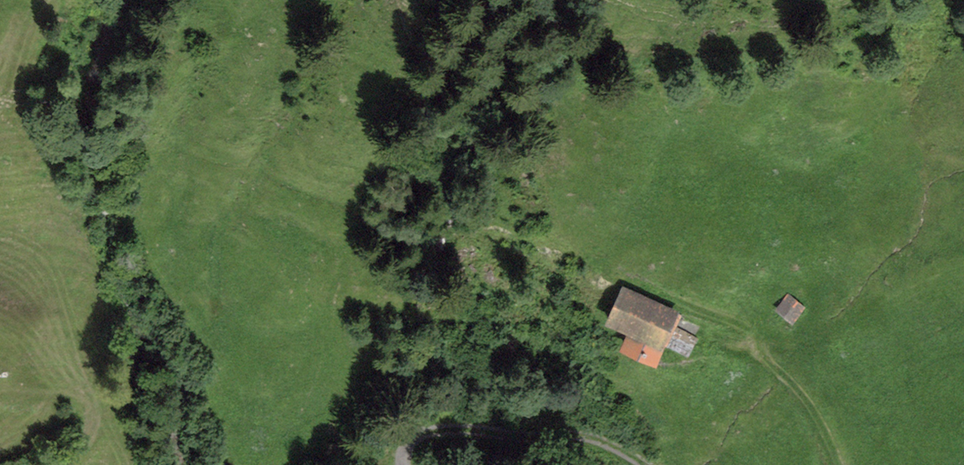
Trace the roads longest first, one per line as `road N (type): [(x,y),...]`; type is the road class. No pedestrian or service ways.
road 1 (track): [(404,464),(415,437),(464,428),(577,432),(646,464)]
road 2 (track): [(841,464),(811,405),(761,355)]

